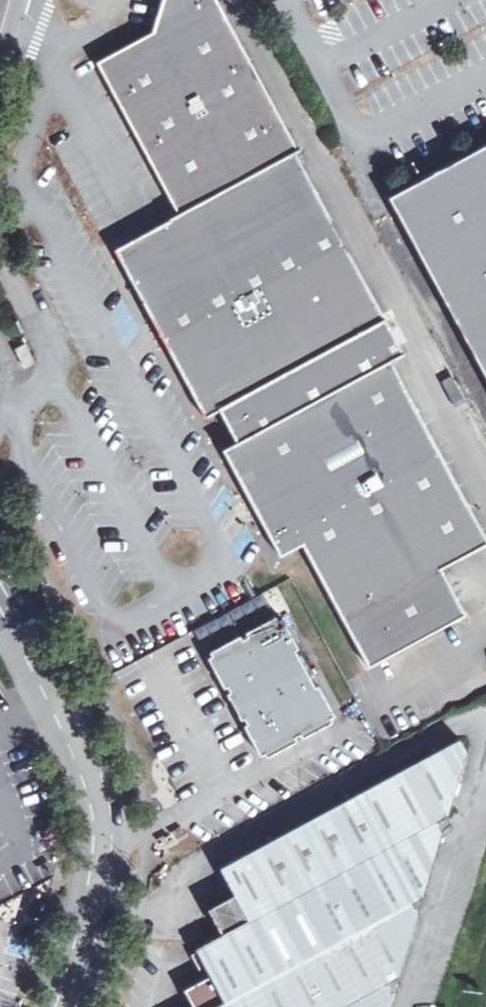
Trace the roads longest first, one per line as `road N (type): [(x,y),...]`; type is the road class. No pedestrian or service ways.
road 1 (unclassified): [(58,1006),(96,862),(99,816),(83,765),(0,596)]

